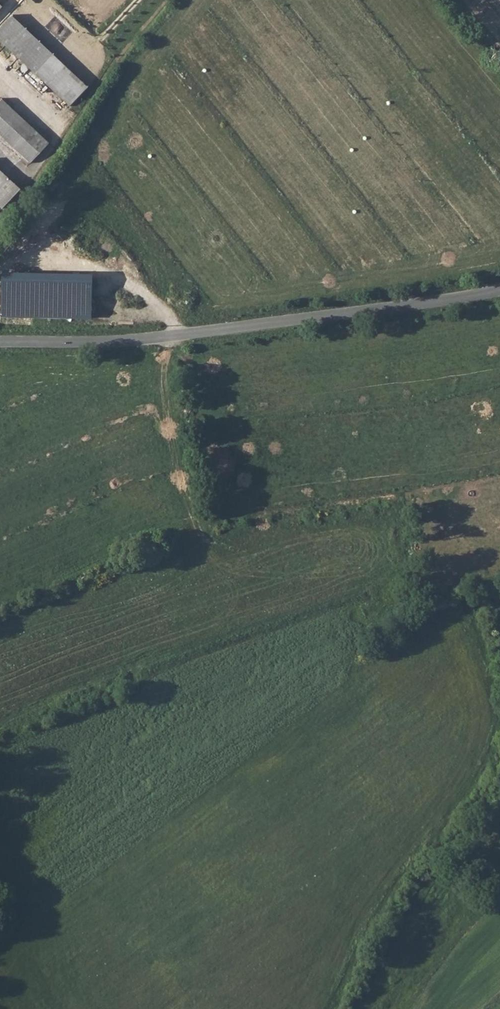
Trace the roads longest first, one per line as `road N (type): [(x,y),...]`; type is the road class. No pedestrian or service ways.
road 1 (unclassified): [(499,289),(151,338),(0,342)]

